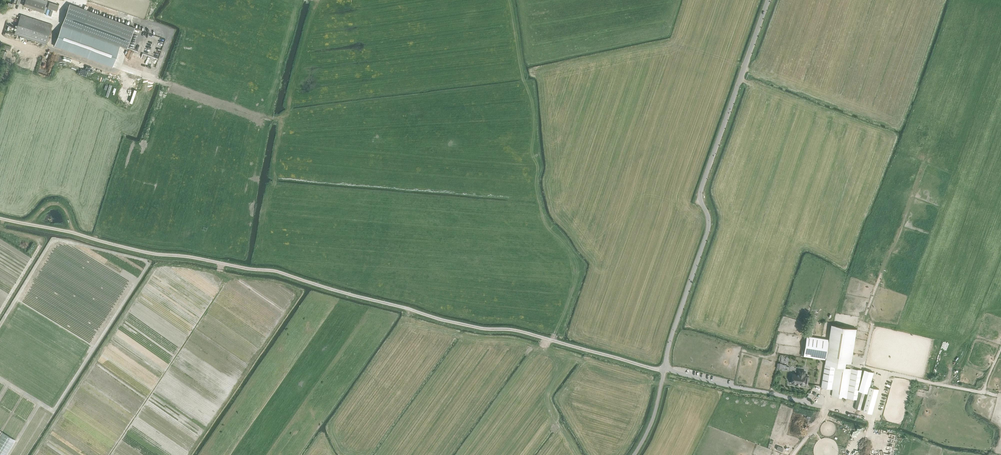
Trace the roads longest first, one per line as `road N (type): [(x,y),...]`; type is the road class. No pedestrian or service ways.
road 1 (track): [(0,218),(156,254),(270,270),(663,371)]
road 2 (unclassified): [(661,383),(707,232),(701,191),(769,0)]
road 3 (track): [(320,2),(281,119),(275,183)]
road 4 (track): [(281,119),(156,78),(120,77)]

